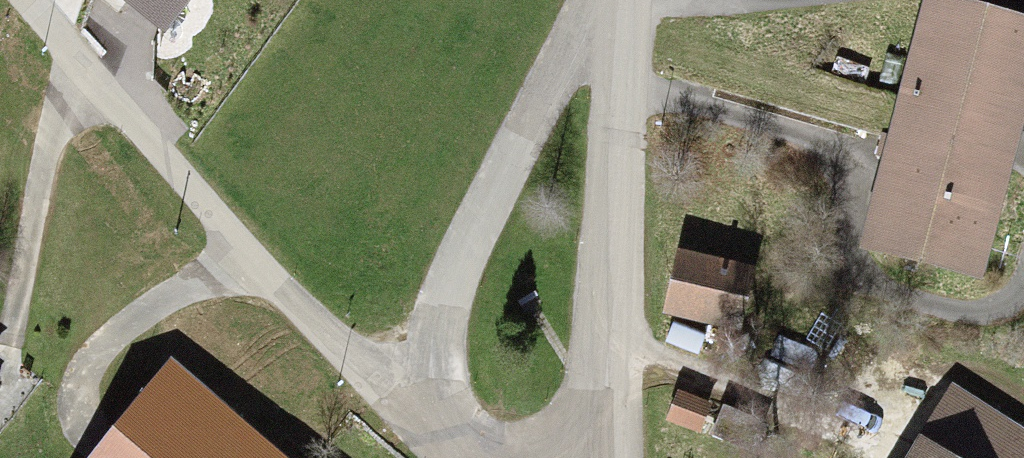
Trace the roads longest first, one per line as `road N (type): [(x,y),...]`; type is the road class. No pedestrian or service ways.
road 1 (residential): [(11,0),(245,266),(435,433)]
road 2 (residential): [(435,433),(445,323),(488,205),(606,12)]
road 3 (residential): [(606,12),(616,457)]

